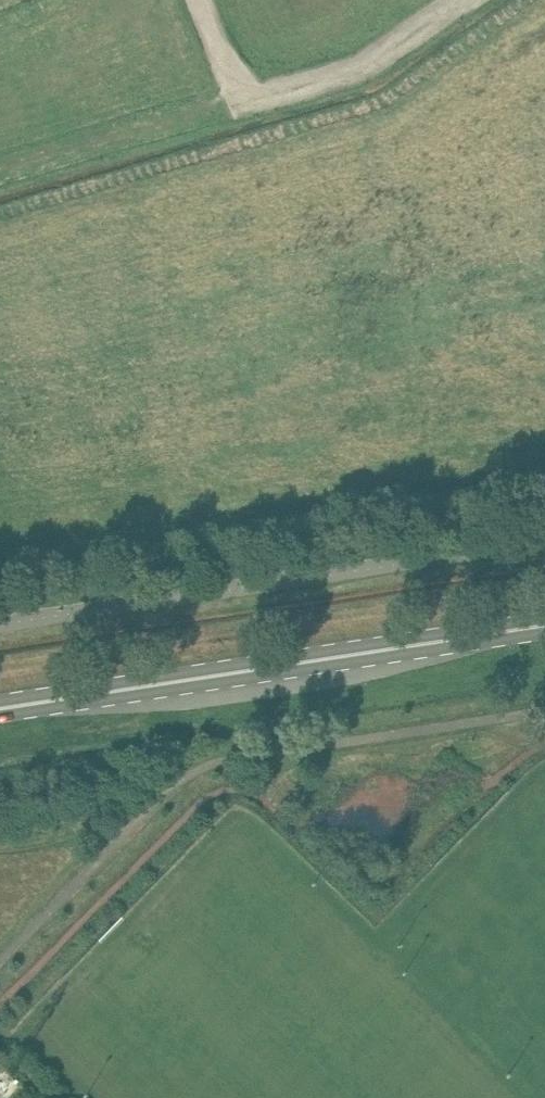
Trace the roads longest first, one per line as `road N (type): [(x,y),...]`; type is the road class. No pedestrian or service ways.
road 1 (primary): [(544,624),(0,708)]

